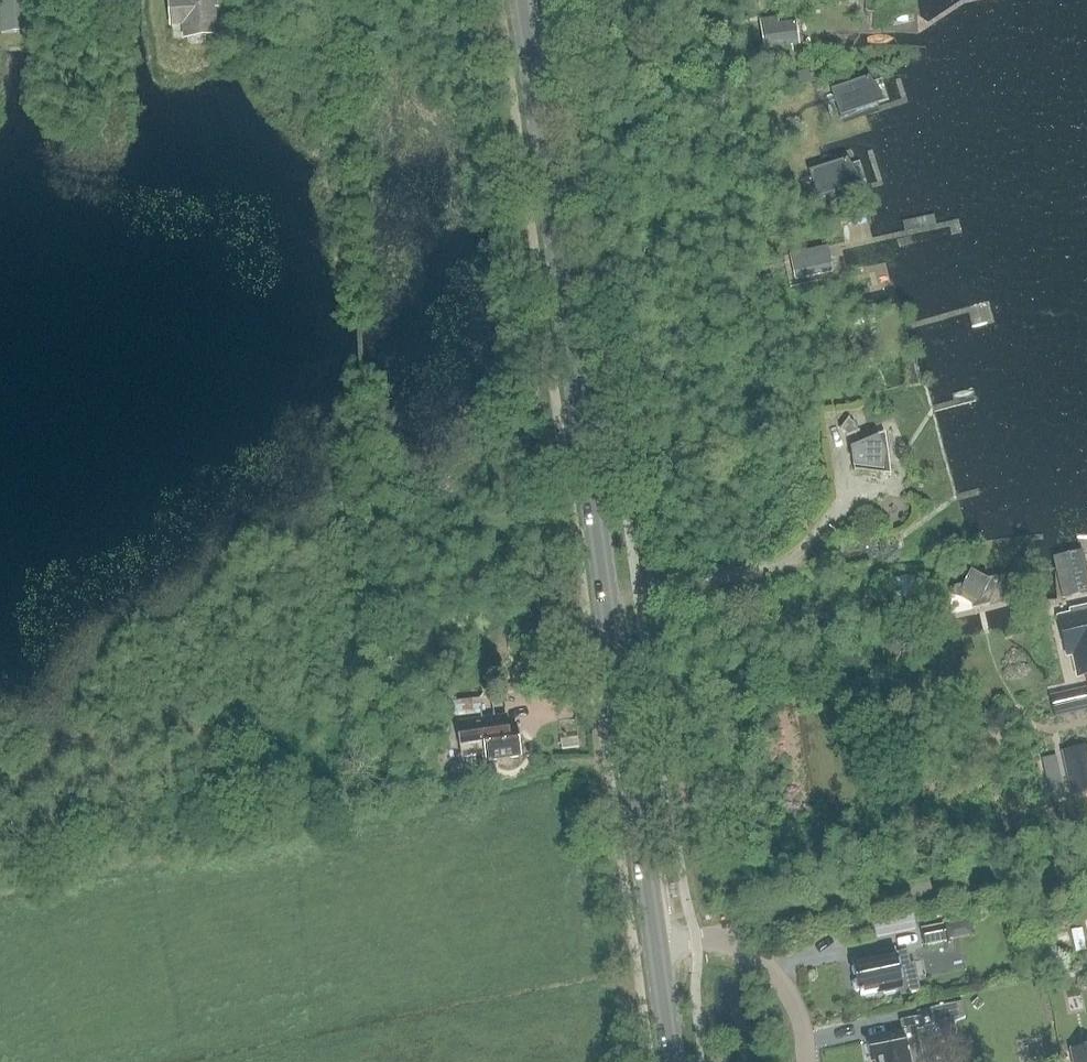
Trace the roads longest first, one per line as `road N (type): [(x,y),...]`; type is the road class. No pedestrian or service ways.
road 1 (secondary): [(659,946),(525,0)]
road 2 (unclassified): [(1086,858),(726,934)]
road 3 (unclassified): [(806,1061),(795,1004),(775,975),(726,934)]

